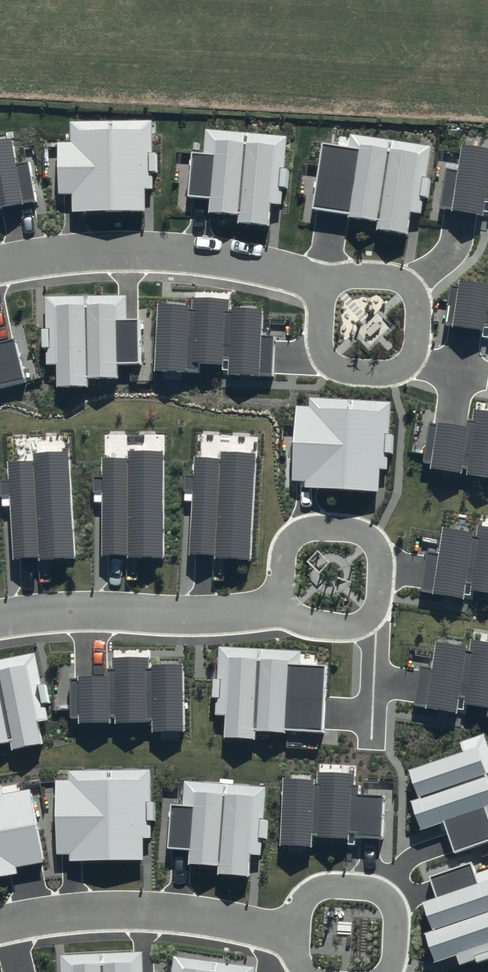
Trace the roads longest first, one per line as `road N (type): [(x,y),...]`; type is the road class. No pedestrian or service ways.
road 1 (residential): [(0,260),(166,248),(248,259),(308,279),(372,318)]
road 2 (residential): [(0,922),(146,908),(347,937)]
road 3 (residential): [(0,617),(261,612),(298,603),(333,575)]

